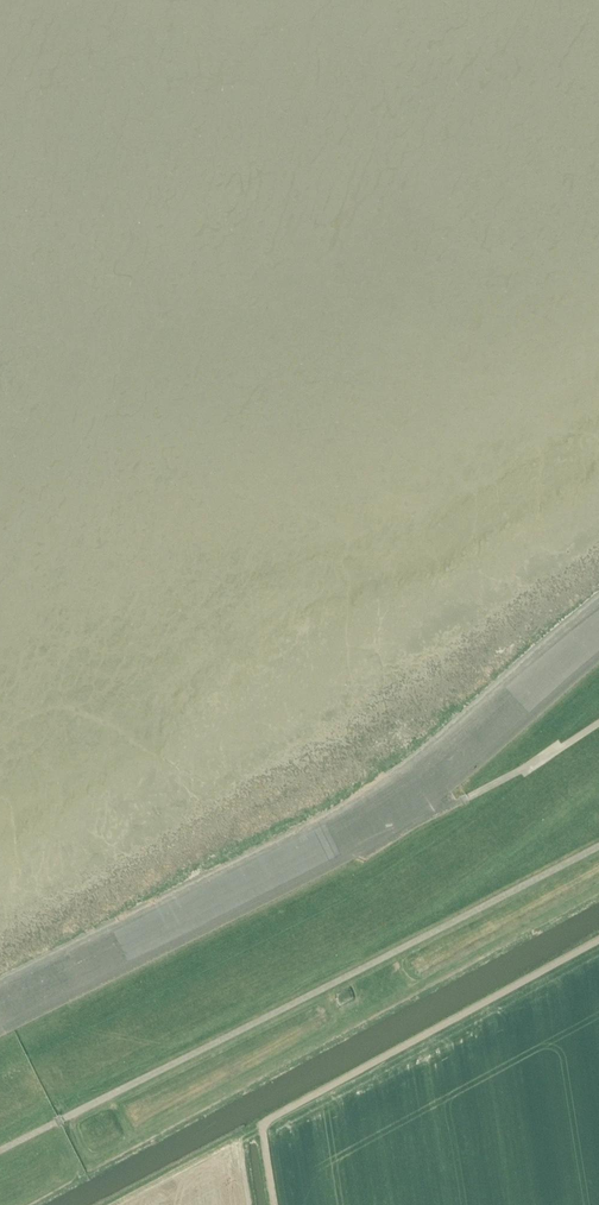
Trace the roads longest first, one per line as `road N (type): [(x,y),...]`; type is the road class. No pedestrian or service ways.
road 1 (unclassified): [(0,1152),(598,846)]
road 2 (unclassified): [(598,723),(464,800)]

